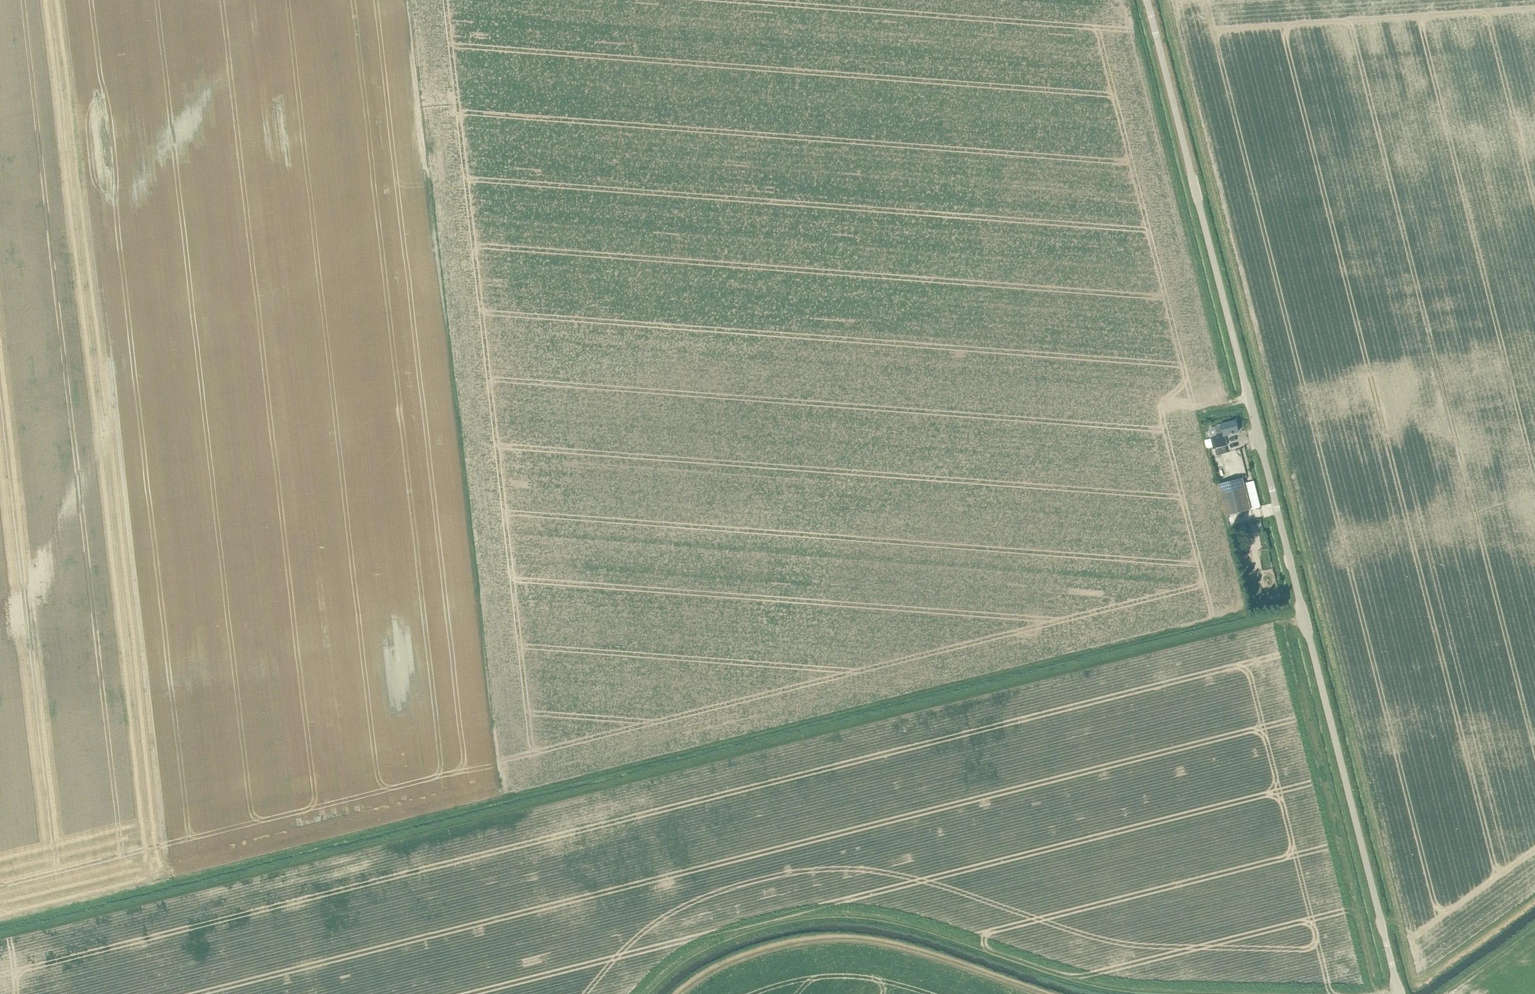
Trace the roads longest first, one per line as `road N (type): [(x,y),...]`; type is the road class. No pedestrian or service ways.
road 1 (unclassified): [(1400,993),(1149,0)]

